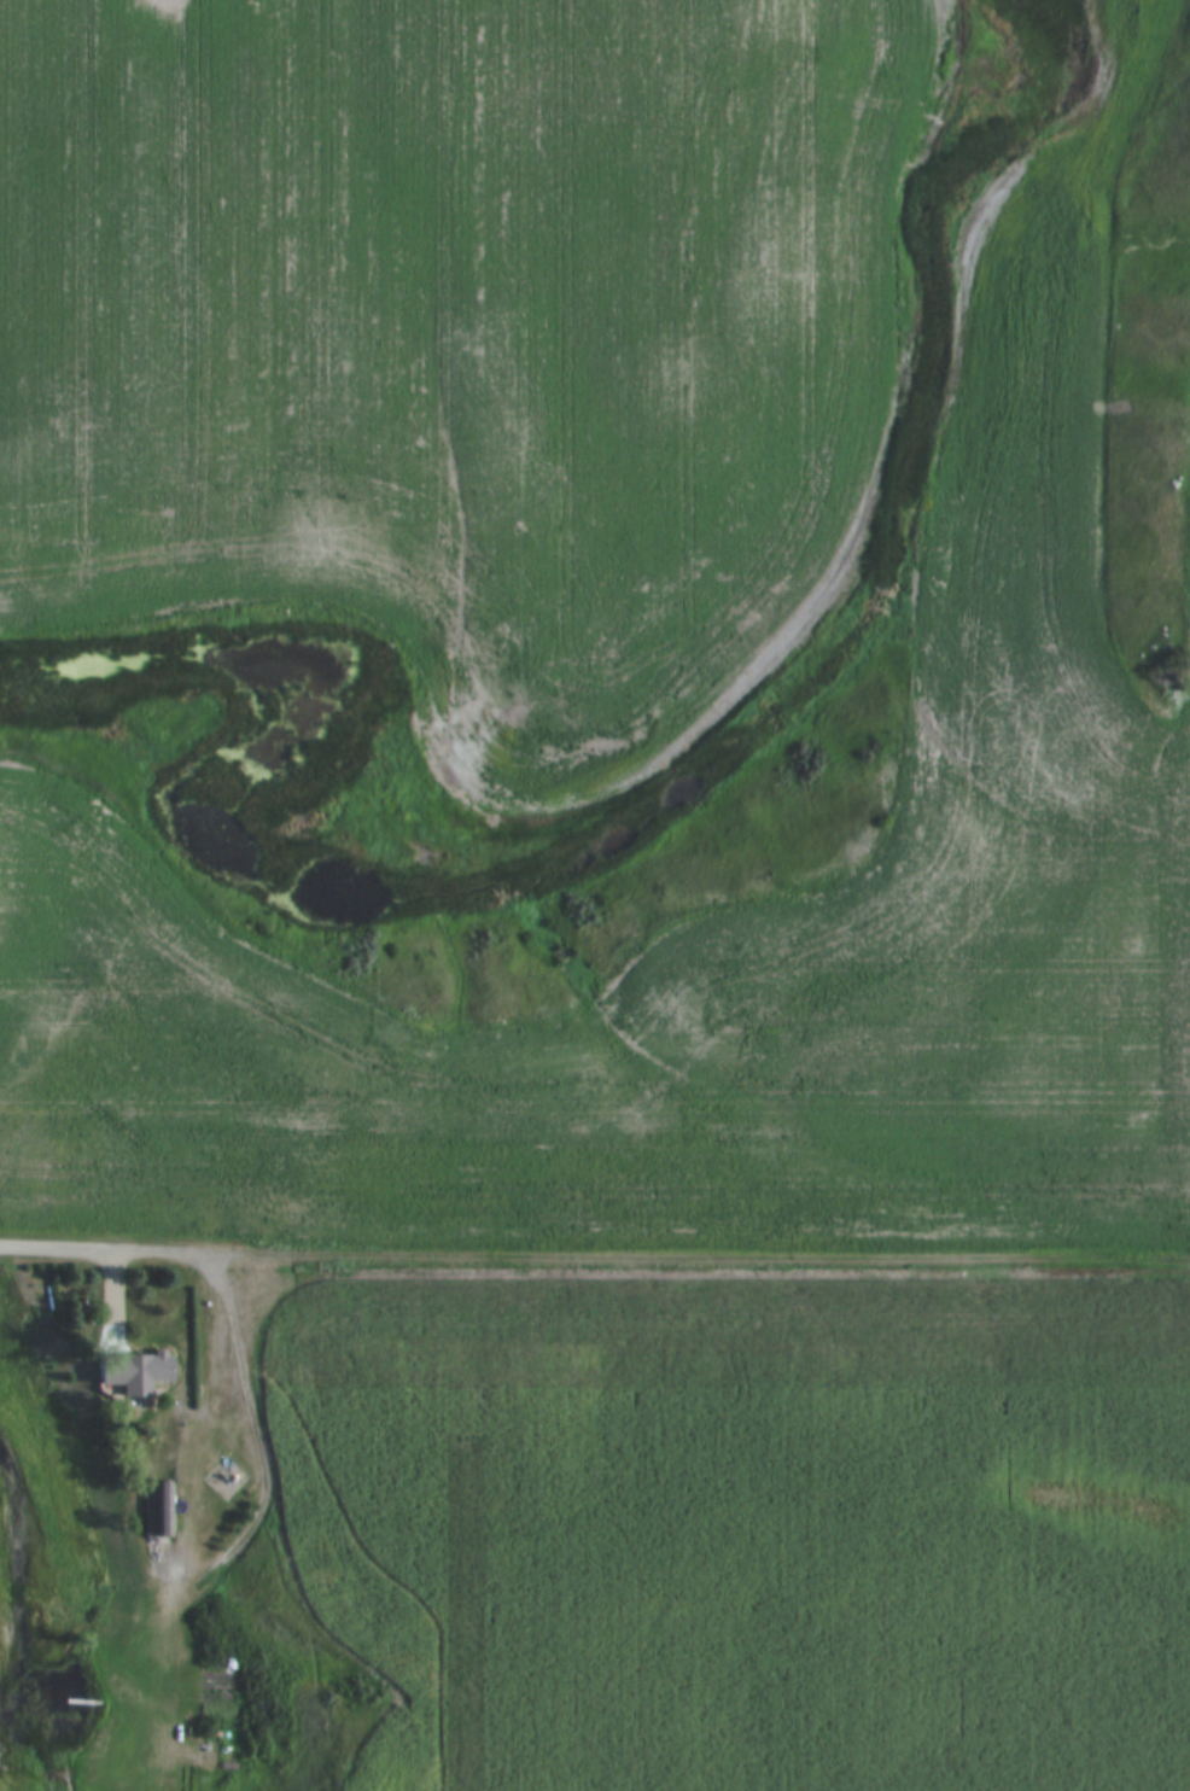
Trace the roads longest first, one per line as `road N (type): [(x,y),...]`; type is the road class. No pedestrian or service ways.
road 1 (track): [(1189,1261),(111,1250)]

